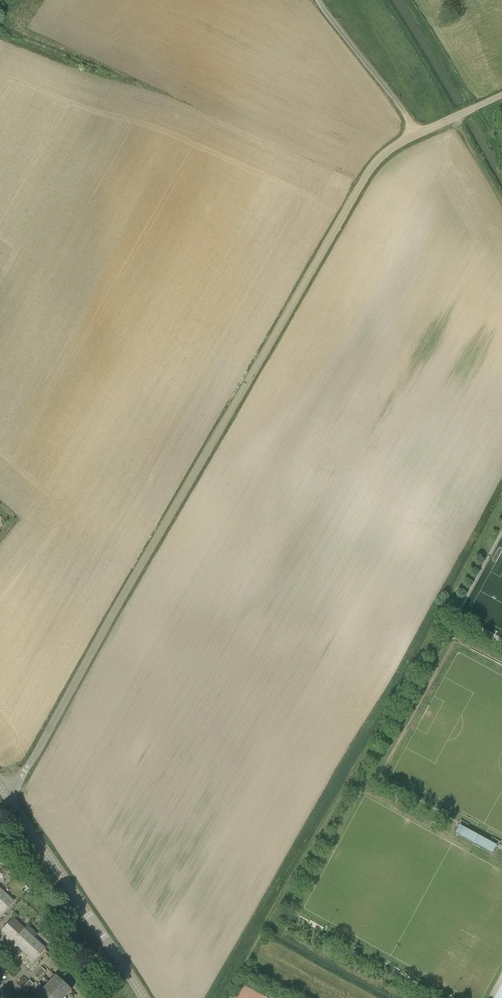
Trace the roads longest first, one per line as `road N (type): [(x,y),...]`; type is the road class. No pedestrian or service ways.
road 1 (unclassified): [(25,772),(371,169),(397,144),(501,96)]
road 2 (residential): [(143,997),(5,792)]

